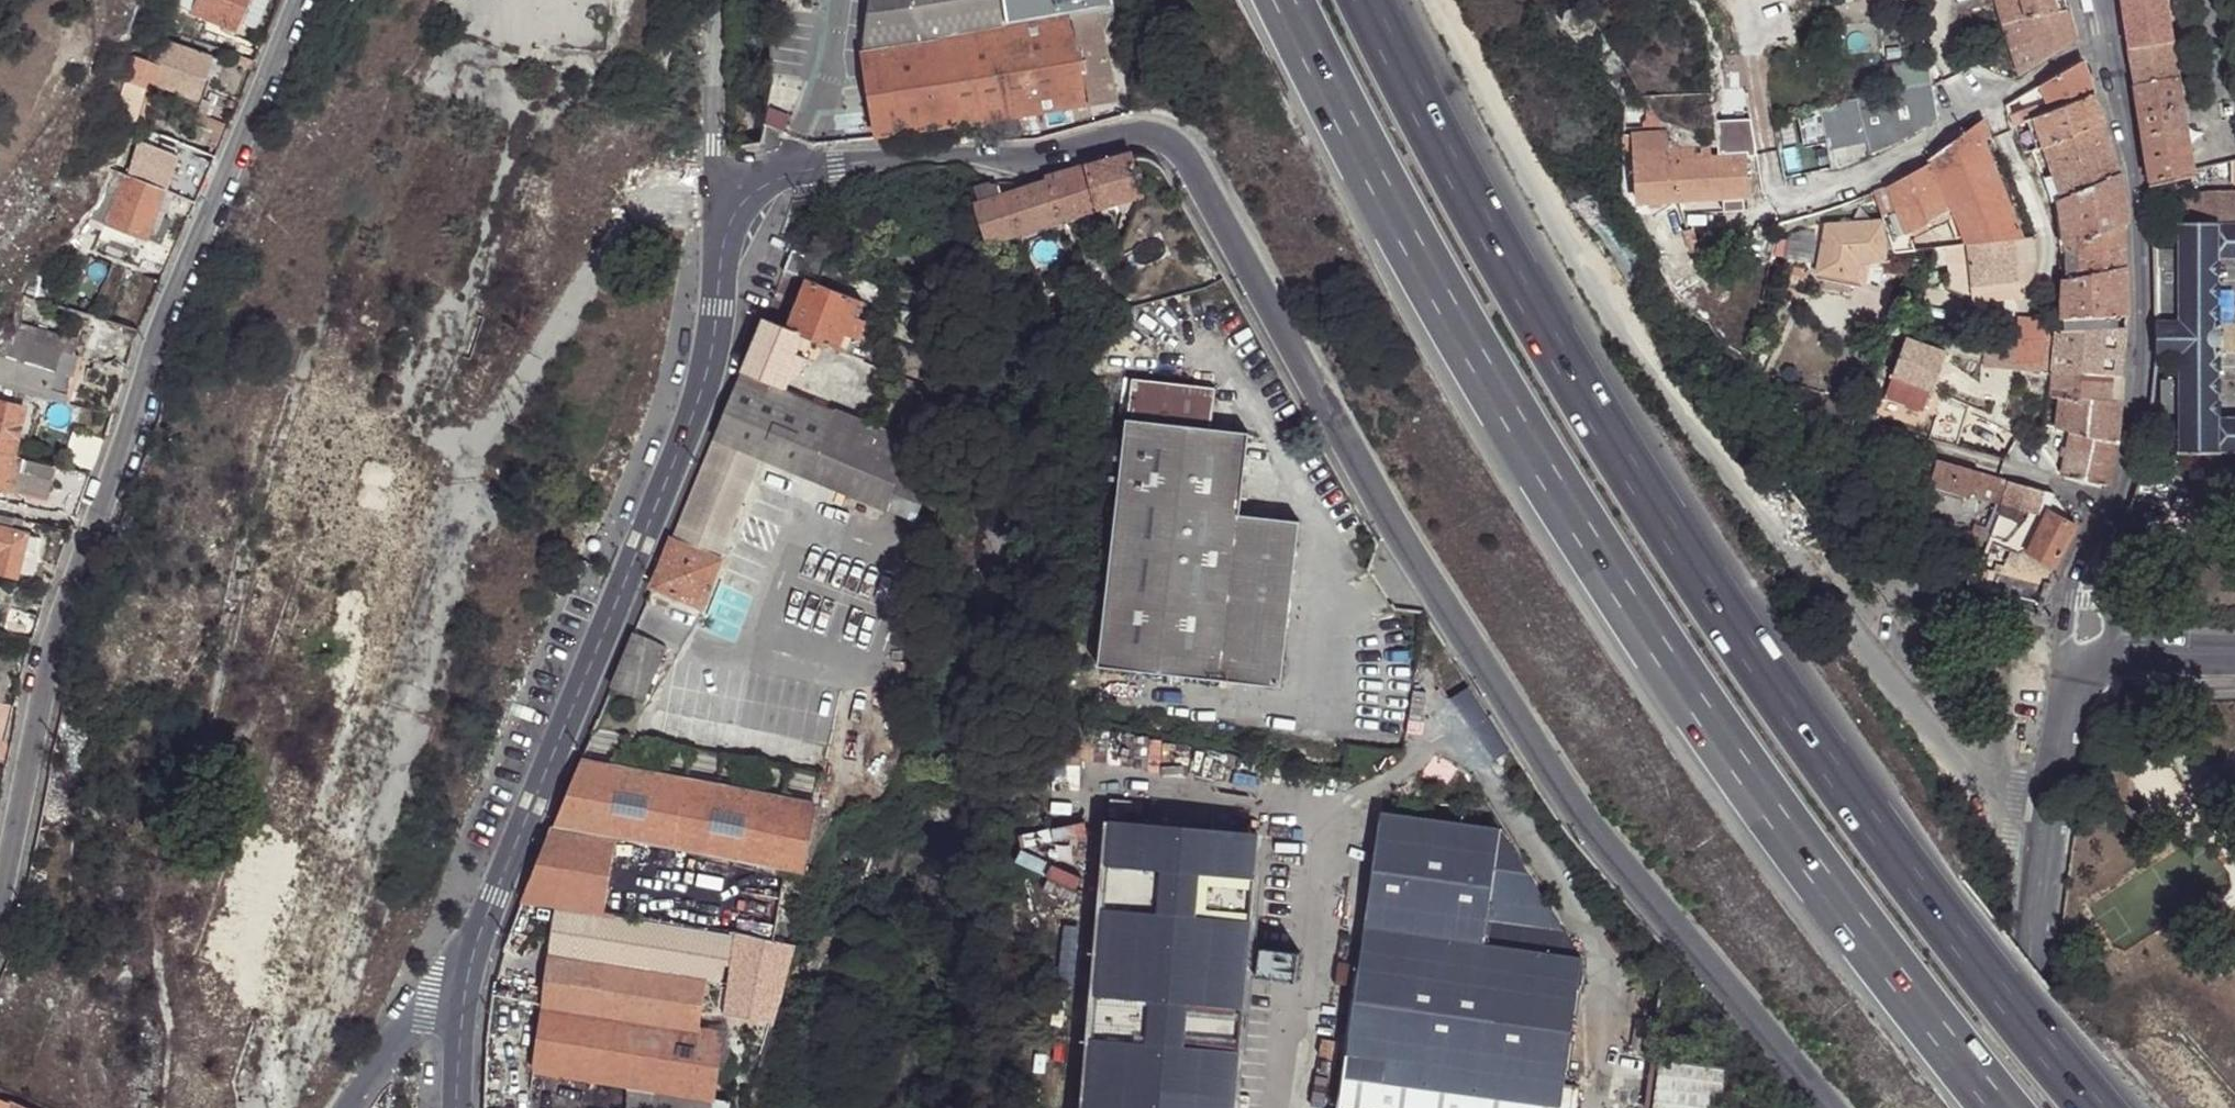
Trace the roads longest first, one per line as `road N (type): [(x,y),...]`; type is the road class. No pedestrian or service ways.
road 1 (unclassified): [(737,189),(762,174),(839,164),(1019,162),(1146,133),(1180,146),(1404,550),(1567,799),(1823,1107)]
road 2 (motorway): [(2096,1107),(1765,667),(1527,291),(1369,0)]
road 3 (motorway): [(1292,0),(1451,300),(1697,691),(1817,864),(2008,1107)]
road 4 (residential): [(0,899),(55,626),(134,419),(155,328),(294,0)]
road 5 (unclassified): [(737,189),(720,203),(718,309),(701,399),(496,896),(462,1007)]
road 6 (residential): [(2111,510),(2131,467),(2140,350),(2132,169),(2107,39)]
road 7 (unclassified): [(2107,39),(1894,165),(1771,208)]
road 8 (residential): [(2037,960),(2076,697),(2090,664)]
road 9 (residential): [(2111,510),(2071,601),(2065,640),(2090,664)]
road 10 (residential): [(462,1007),(427,1011),(396,1040),(351,1107)]
road 11 (residential): [(2090,664),(2106,624),(2111,510)]
road 12 (residential): [(2037,960),(2013,1107)]
road 13 (residential): [(2090,664),(2120,651),(2234,652)]

